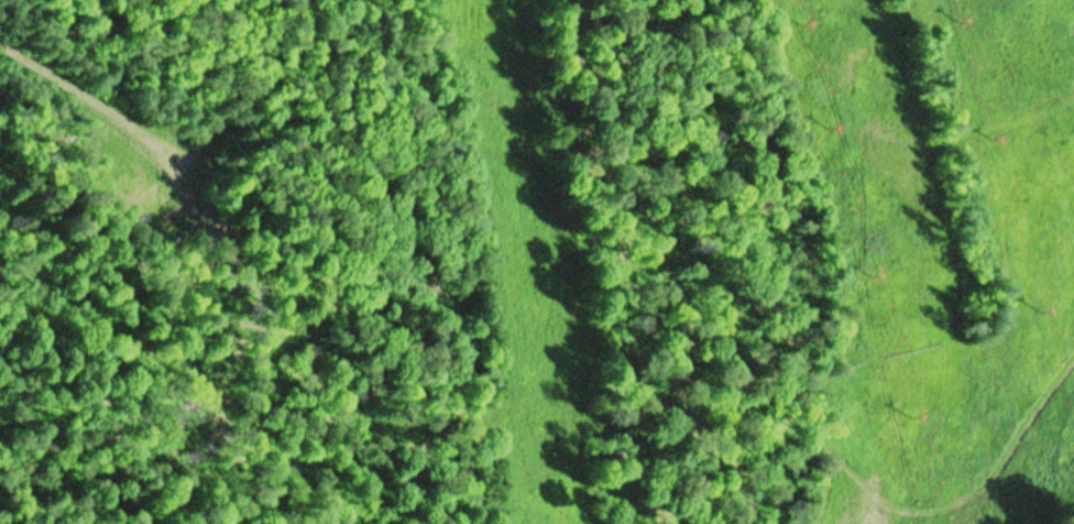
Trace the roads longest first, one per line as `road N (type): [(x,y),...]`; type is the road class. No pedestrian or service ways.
road 1 (residential): [(0,43),(138,131)]

